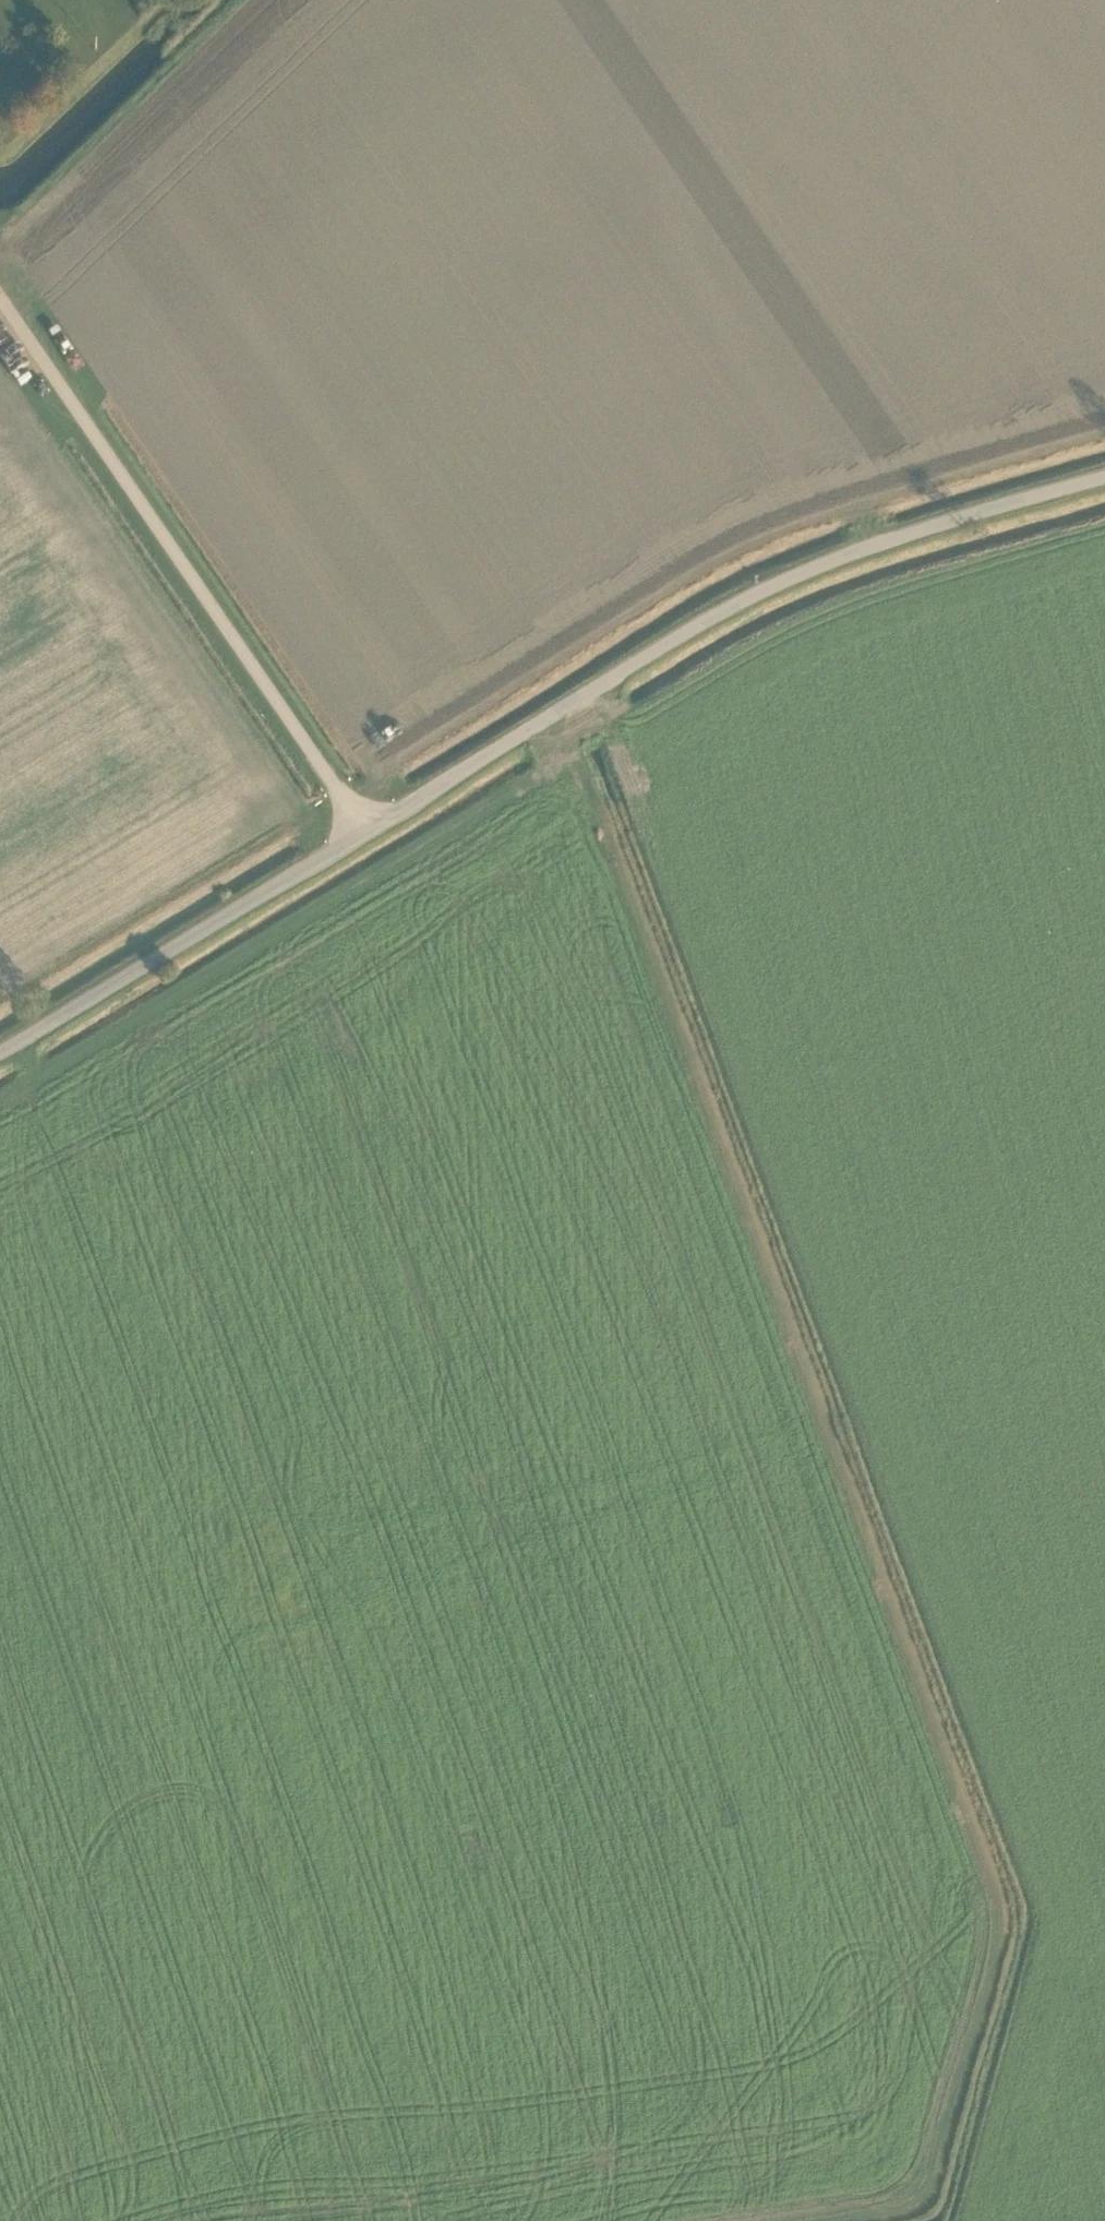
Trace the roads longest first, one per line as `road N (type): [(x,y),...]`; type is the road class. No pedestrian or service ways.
road 1 (tertiary): [(0,1052),(729,606),(868,547),(1104,475)]

